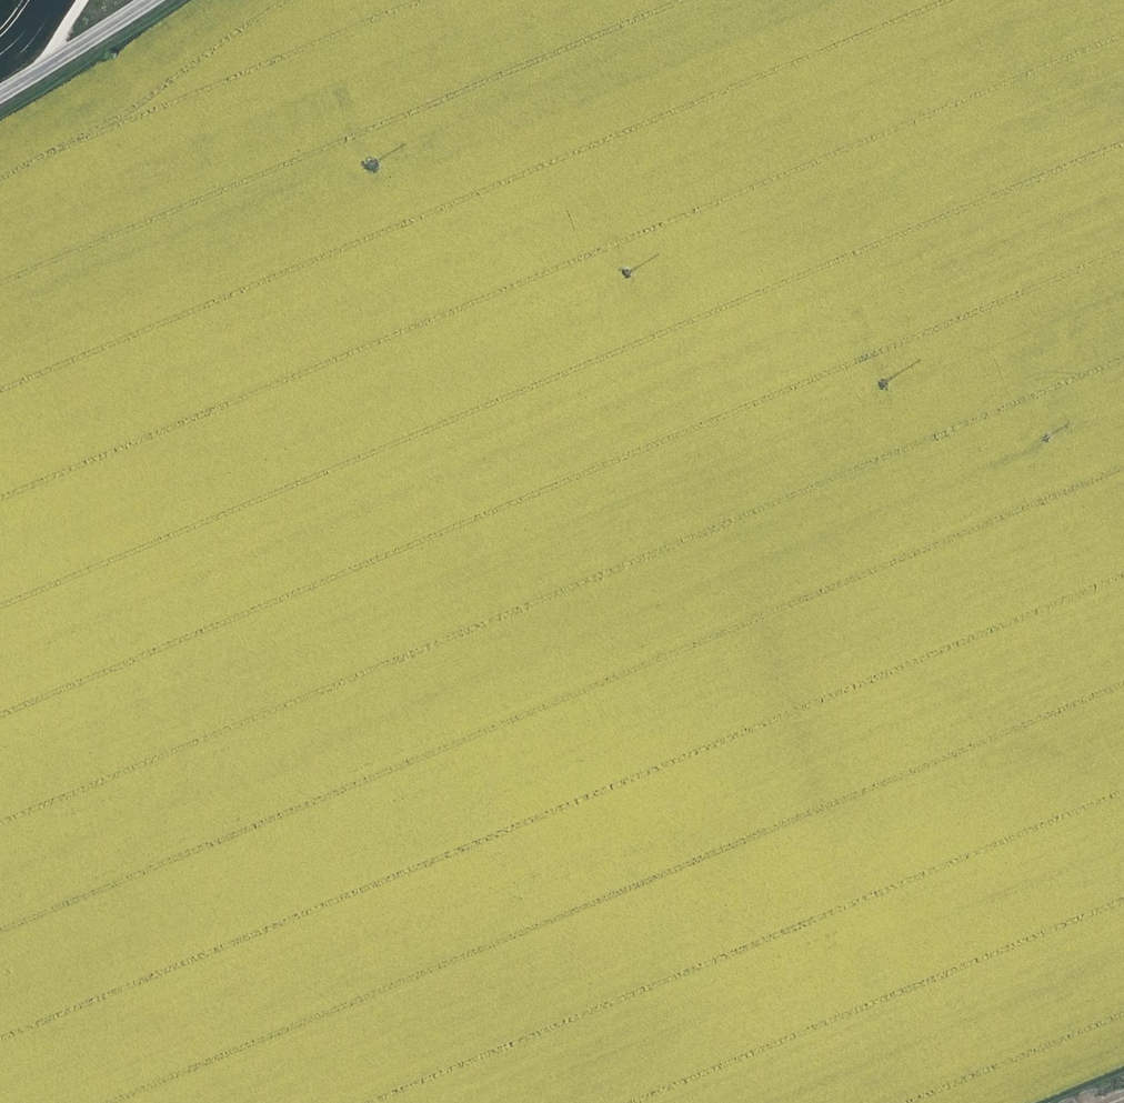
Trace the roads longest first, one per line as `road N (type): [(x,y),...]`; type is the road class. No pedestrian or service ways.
road 1 (tertiary): [(152,0),(0,95)]

